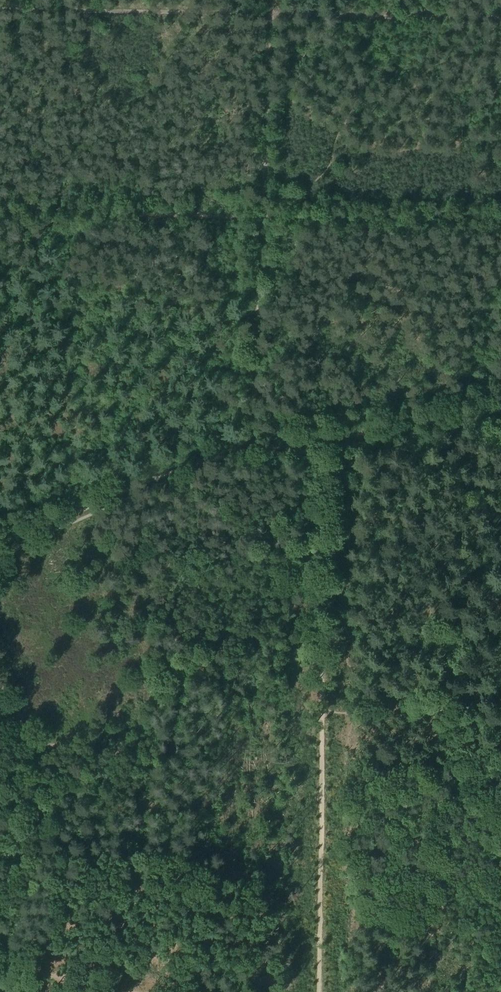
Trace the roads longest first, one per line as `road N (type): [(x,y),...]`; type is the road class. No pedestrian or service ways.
road 1 (track): [(0,544),(194,463),(500,410)]
road 2 (track): [(259,212),(0,209)]
road 3 (track): [(500,215),(259,212)]
road 4 (track): [(252,448),(259,212)]
road 5 (track): [(259,212),(270,0)]

